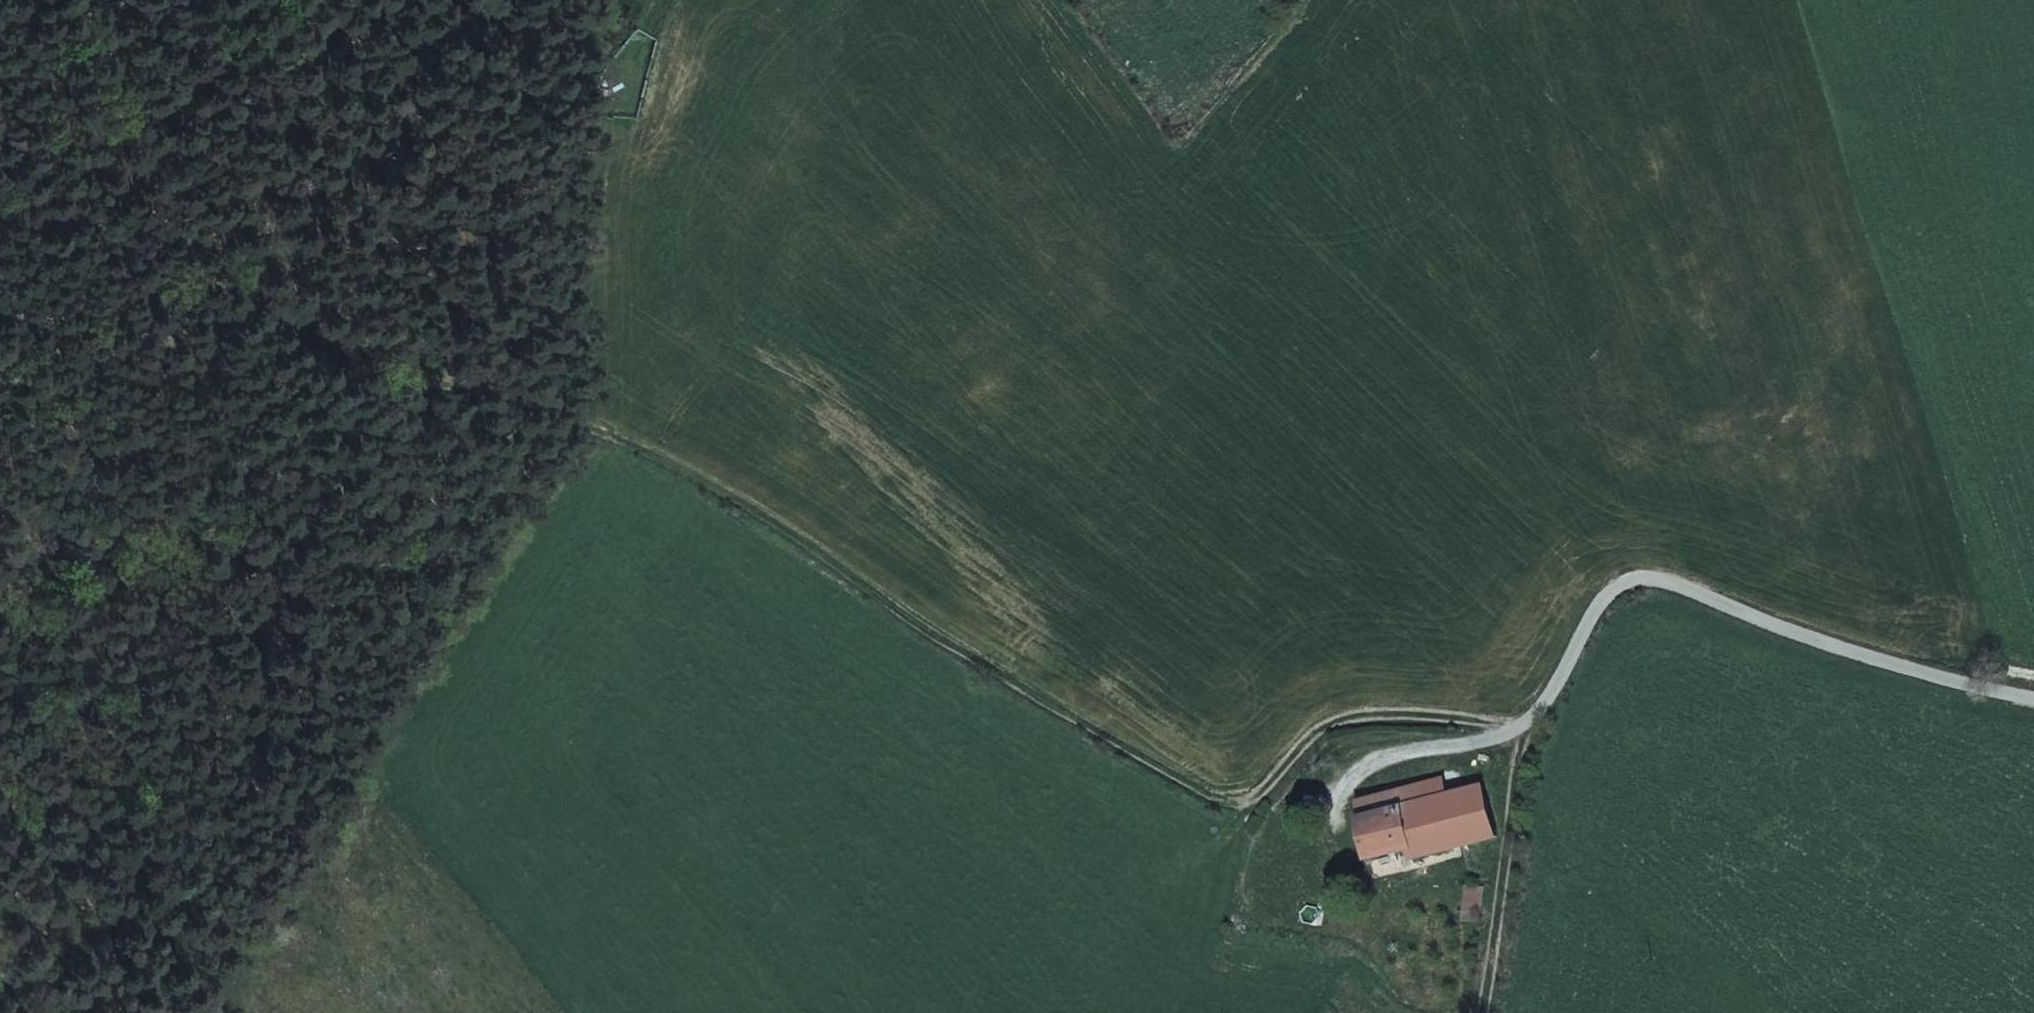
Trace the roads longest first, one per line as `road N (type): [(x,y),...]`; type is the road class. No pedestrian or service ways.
road 1 (track): [(112,0),(185,218),(961,665),(1224,790),(1378,733),(1516,717)]
road 2 (unclassified): [(1516,717),(1623,578),(1660,577),(2033,695)]

